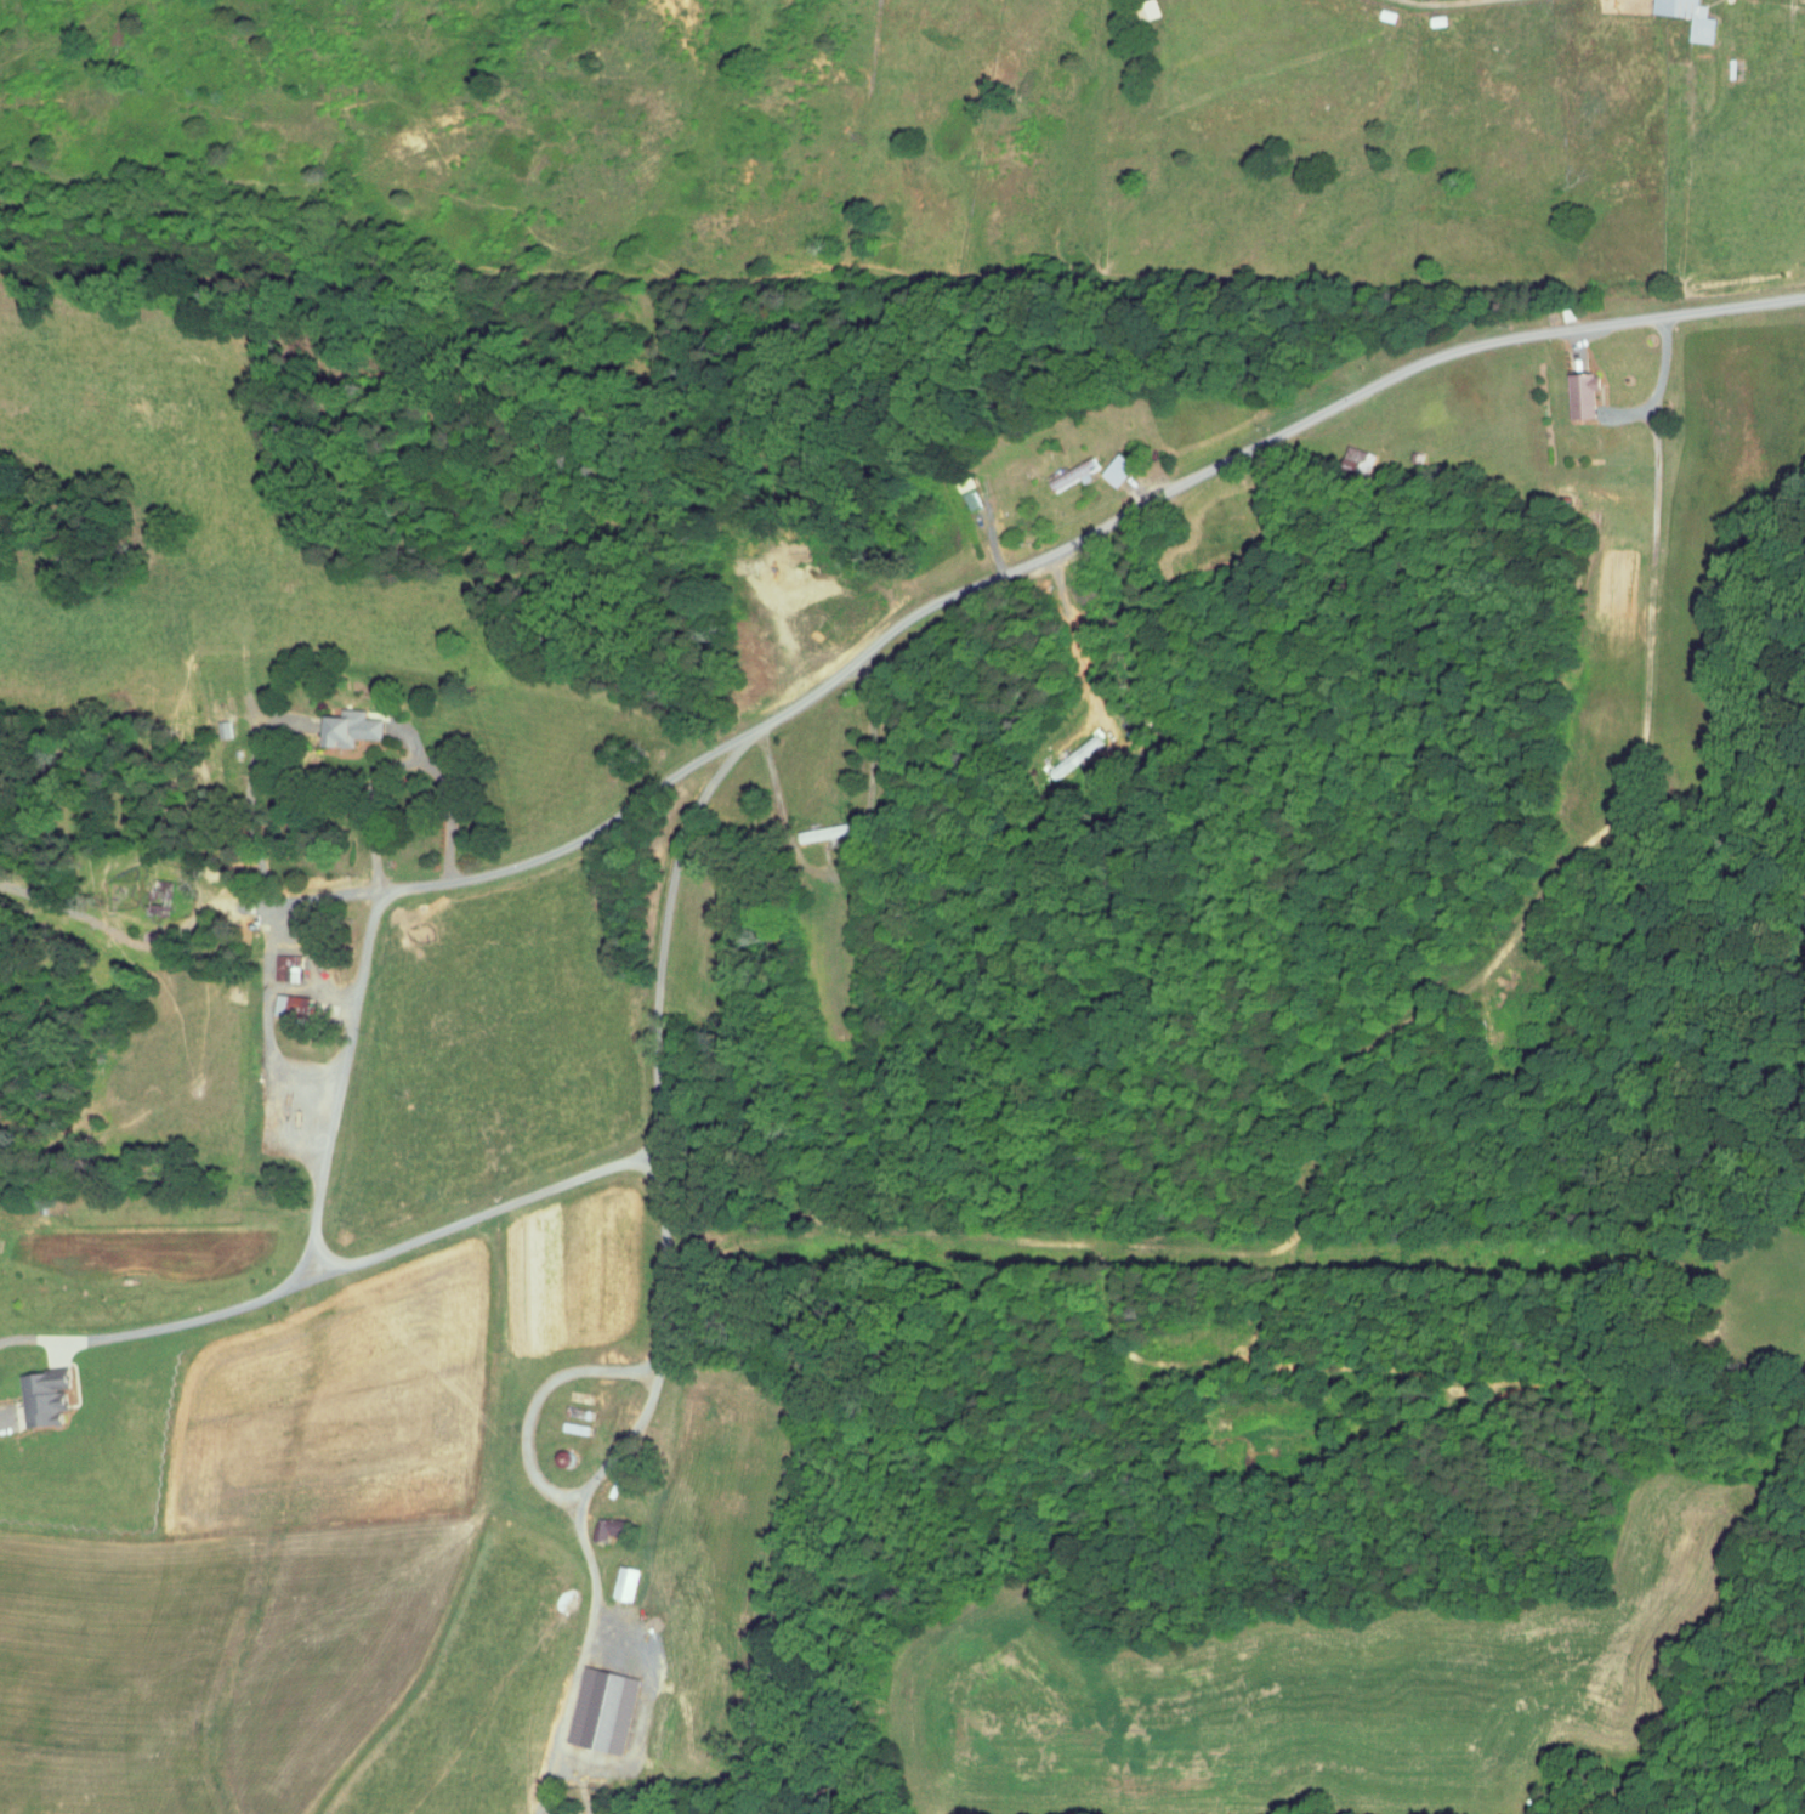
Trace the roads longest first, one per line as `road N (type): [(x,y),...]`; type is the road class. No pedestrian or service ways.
road 1 (residential): [(256,909),(467,875),(566,843),(765,721),(938,595),(998,577),(1408,368),(1520,336),(1804,294)]

